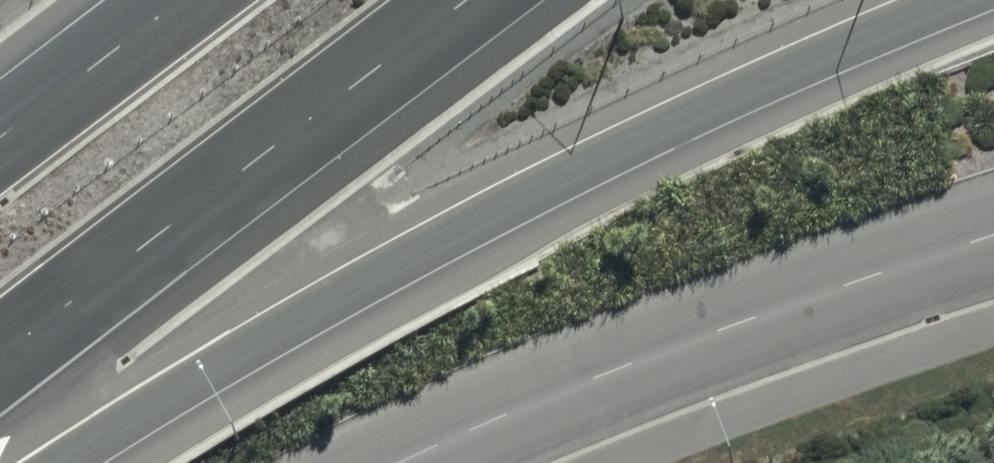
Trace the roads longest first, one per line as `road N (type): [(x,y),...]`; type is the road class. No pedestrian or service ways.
road 1 (trunk): [(961,0),(578,168),(344,292),(62,462)]
road 2 (residential): [(993,234),(735,323),(398,462)]
road 3 (motorway): [(466,0),(0,358)]
road 4 (trunk): [(0,136),(178,0)]

